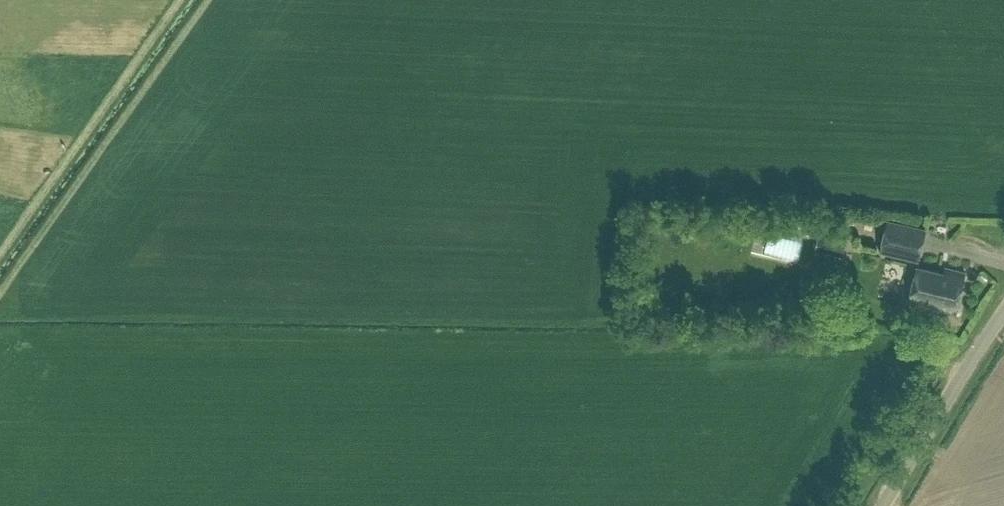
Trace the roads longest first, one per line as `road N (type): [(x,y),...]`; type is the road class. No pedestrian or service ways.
road 1 (unclassified): [(881,505),(1003,313)]

